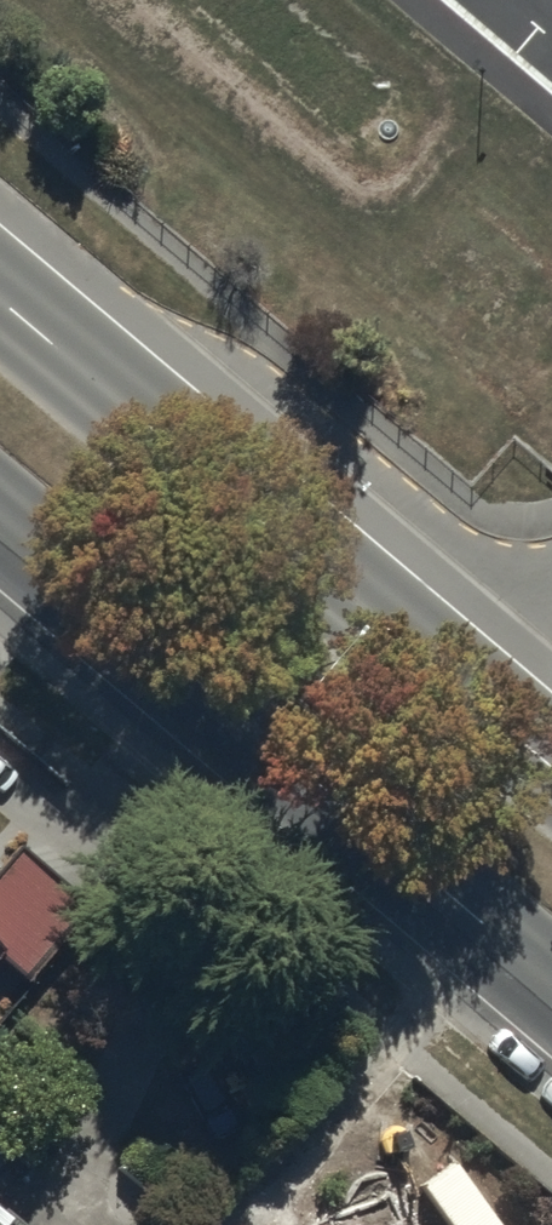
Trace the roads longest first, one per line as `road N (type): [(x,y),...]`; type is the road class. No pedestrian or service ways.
road 1 (primary): [(551,983),(0,512)]
road 2 (primary): [(0,303),(551,771)]

